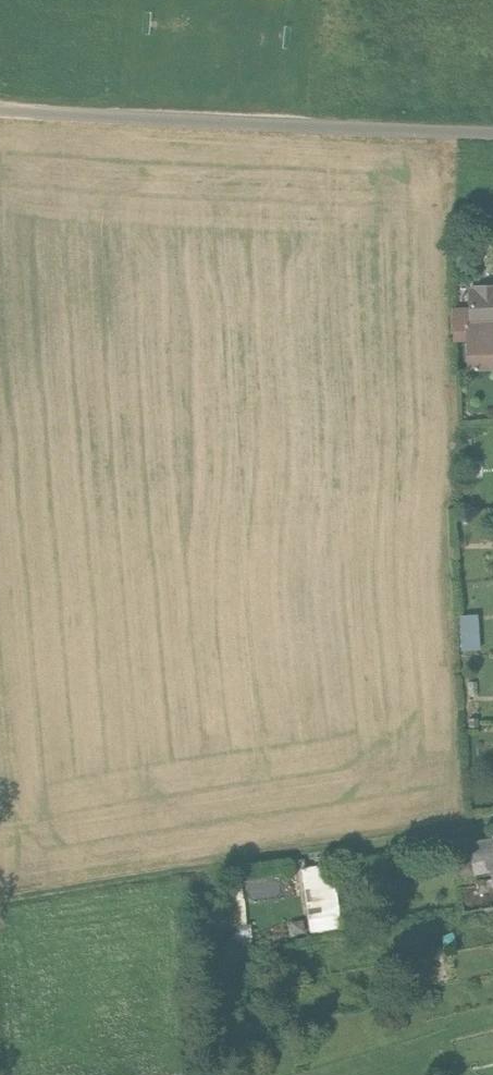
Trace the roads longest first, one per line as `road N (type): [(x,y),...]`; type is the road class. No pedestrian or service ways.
road 1 (track): [(492,134),(0,110)]
road 2 (track): [(236,859),(0,900)]

